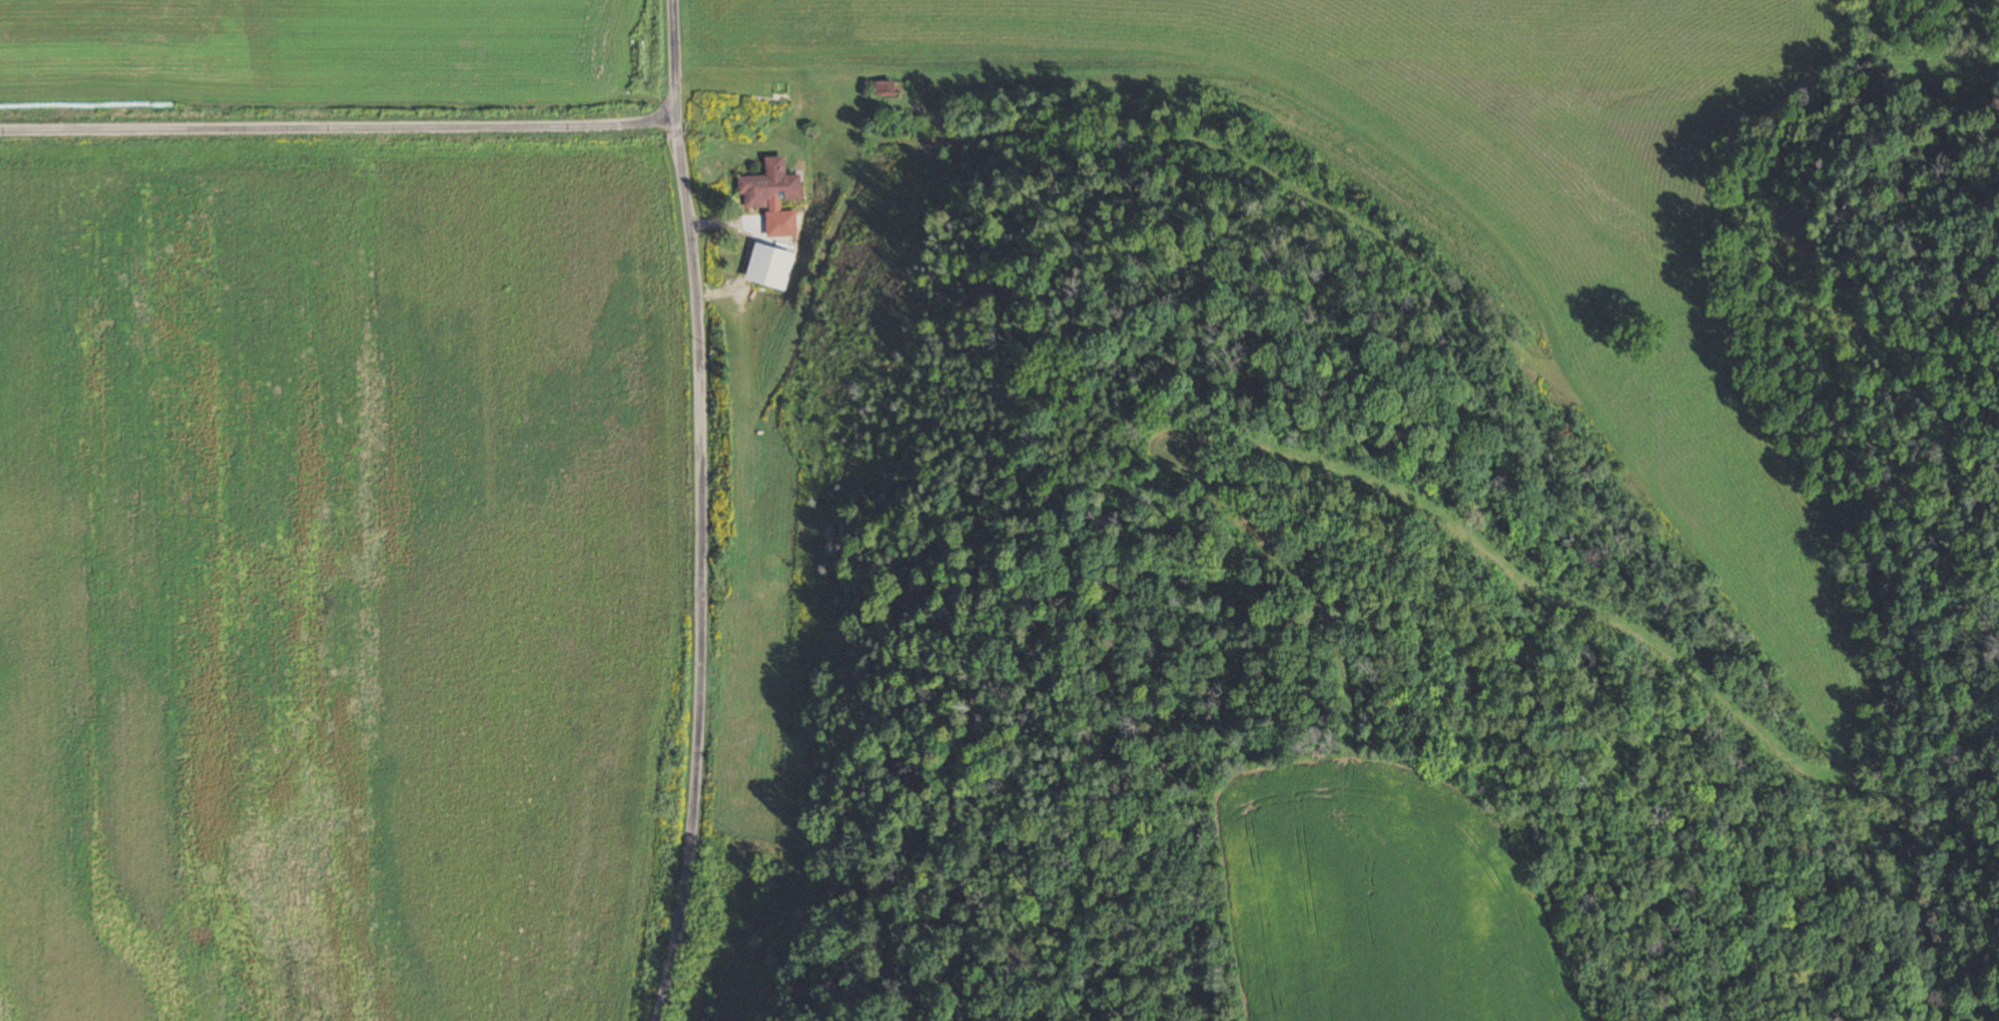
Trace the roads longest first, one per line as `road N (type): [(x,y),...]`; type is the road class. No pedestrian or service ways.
road 1 (residential): [(661,1020),(691,882),(706,520),(700,308),(675,121),(673,0)]
road 2 (residential): [(0,133),(675,121)]

